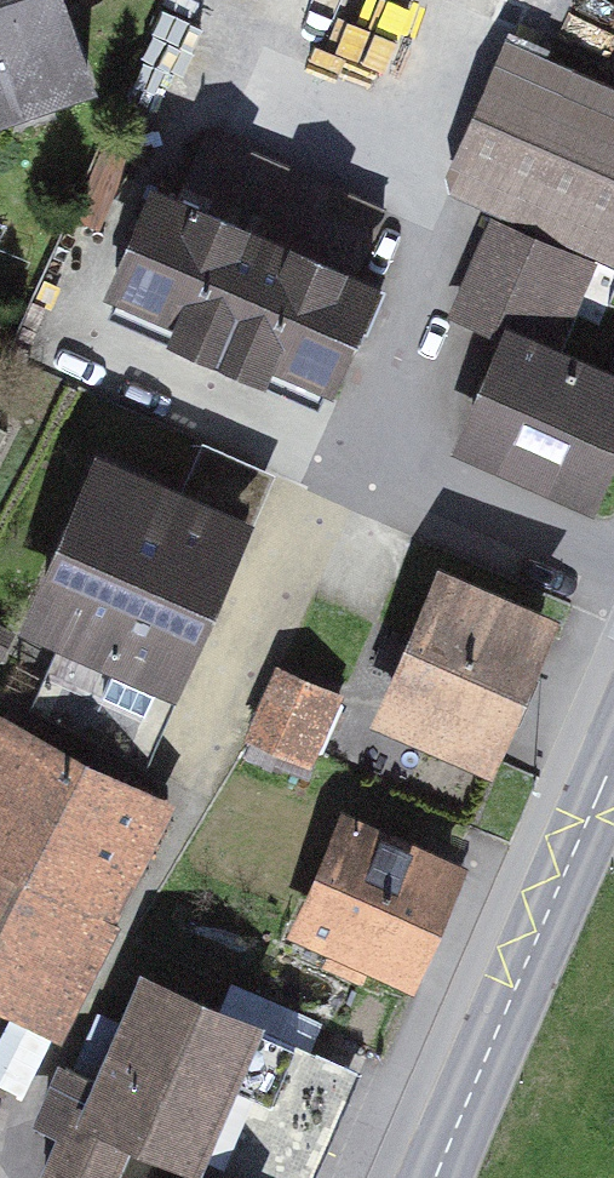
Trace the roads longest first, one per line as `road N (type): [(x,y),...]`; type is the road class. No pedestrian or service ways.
road 1 (secondary): [(438,1177),(613,762)]

